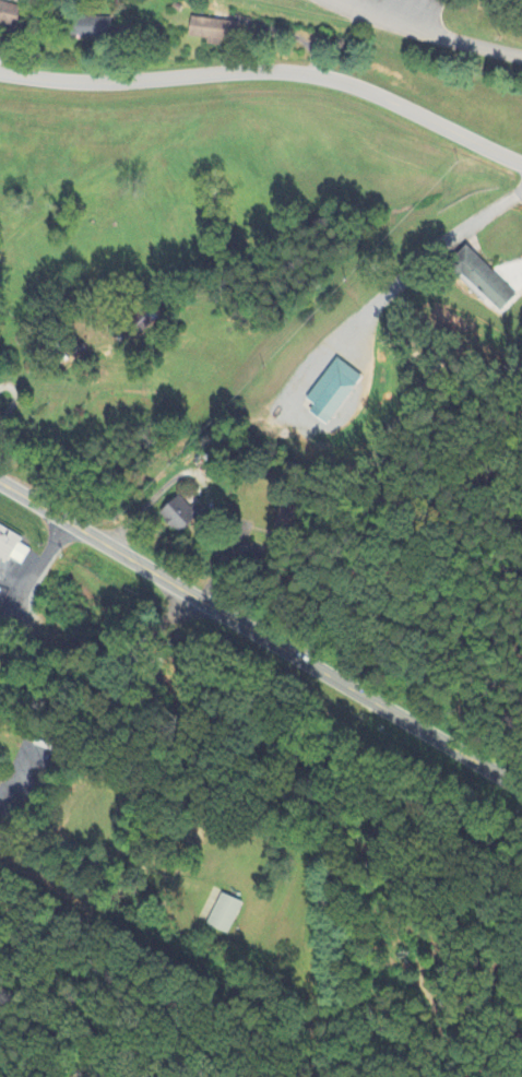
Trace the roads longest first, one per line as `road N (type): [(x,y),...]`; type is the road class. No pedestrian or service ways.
road 1 (primary): [(521,789),(0,482)]
road 2 (residential): [(521,164),(375,94),(313,75),(254,71),(87,83),(0,73)]

